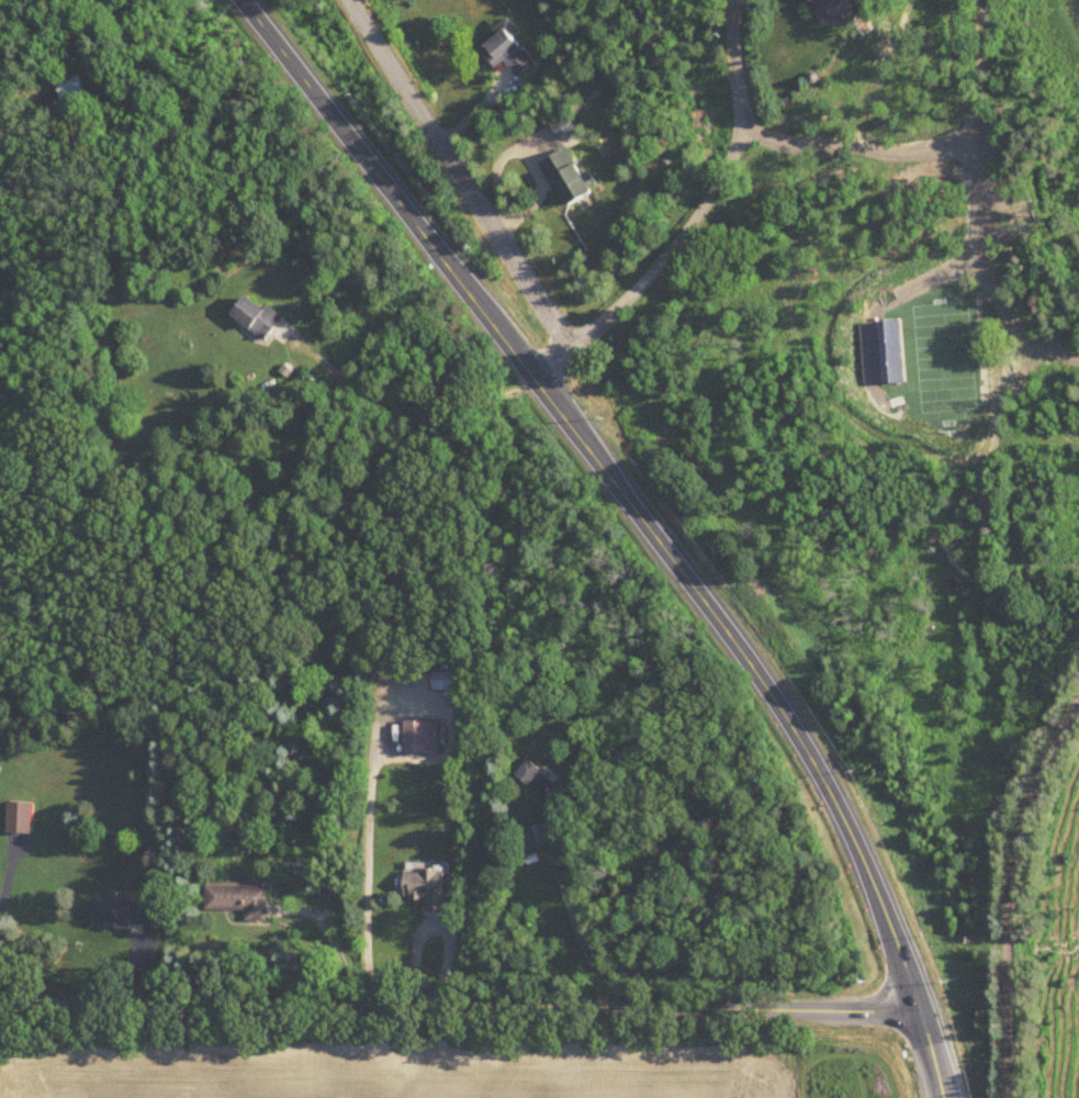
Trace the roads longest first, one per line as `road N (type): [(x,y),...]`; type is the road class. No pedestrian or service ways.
road 1 (tertiary): [(943,1097),(922,1012),(867,867),(777,705),(242,0)]
road 2 (residential): [(922,1012),(0,1004)]
road 3 (residential): [(1078,690),(1021,828),(1004,939),(1014,1097)]
road 4 (residential): [(350,0),(571,349)]
road 5 (residential): [(571,349),(706,203),(744,135),(737,0)]

